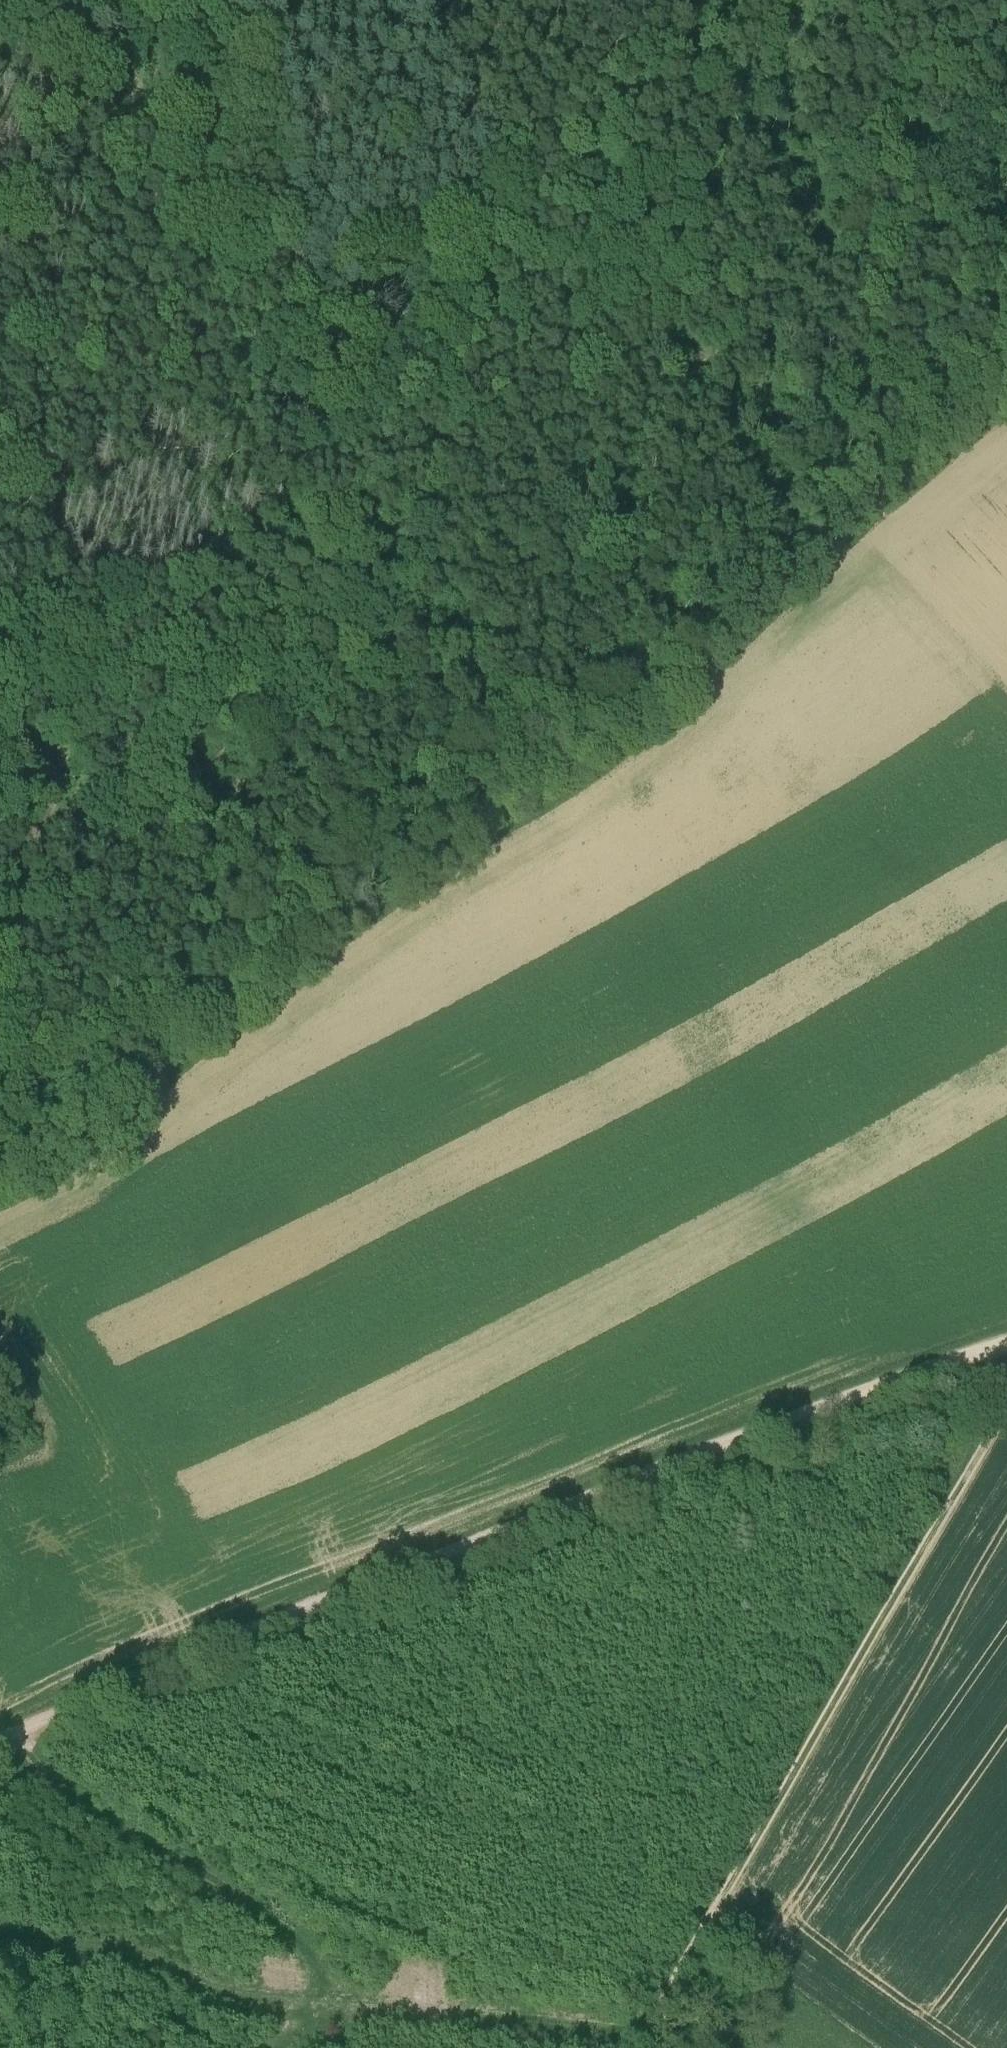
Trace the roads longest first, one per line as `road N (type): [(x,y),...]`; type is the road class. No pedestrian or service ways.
road 1 (track): [(1006,1340),(372,1580),(0,1738)]
road 2 (track): [(1006,1404),(640,2047)]
road 3 (track): [(0,740),(53,759),(56,782),(38,829),(0,871)]

